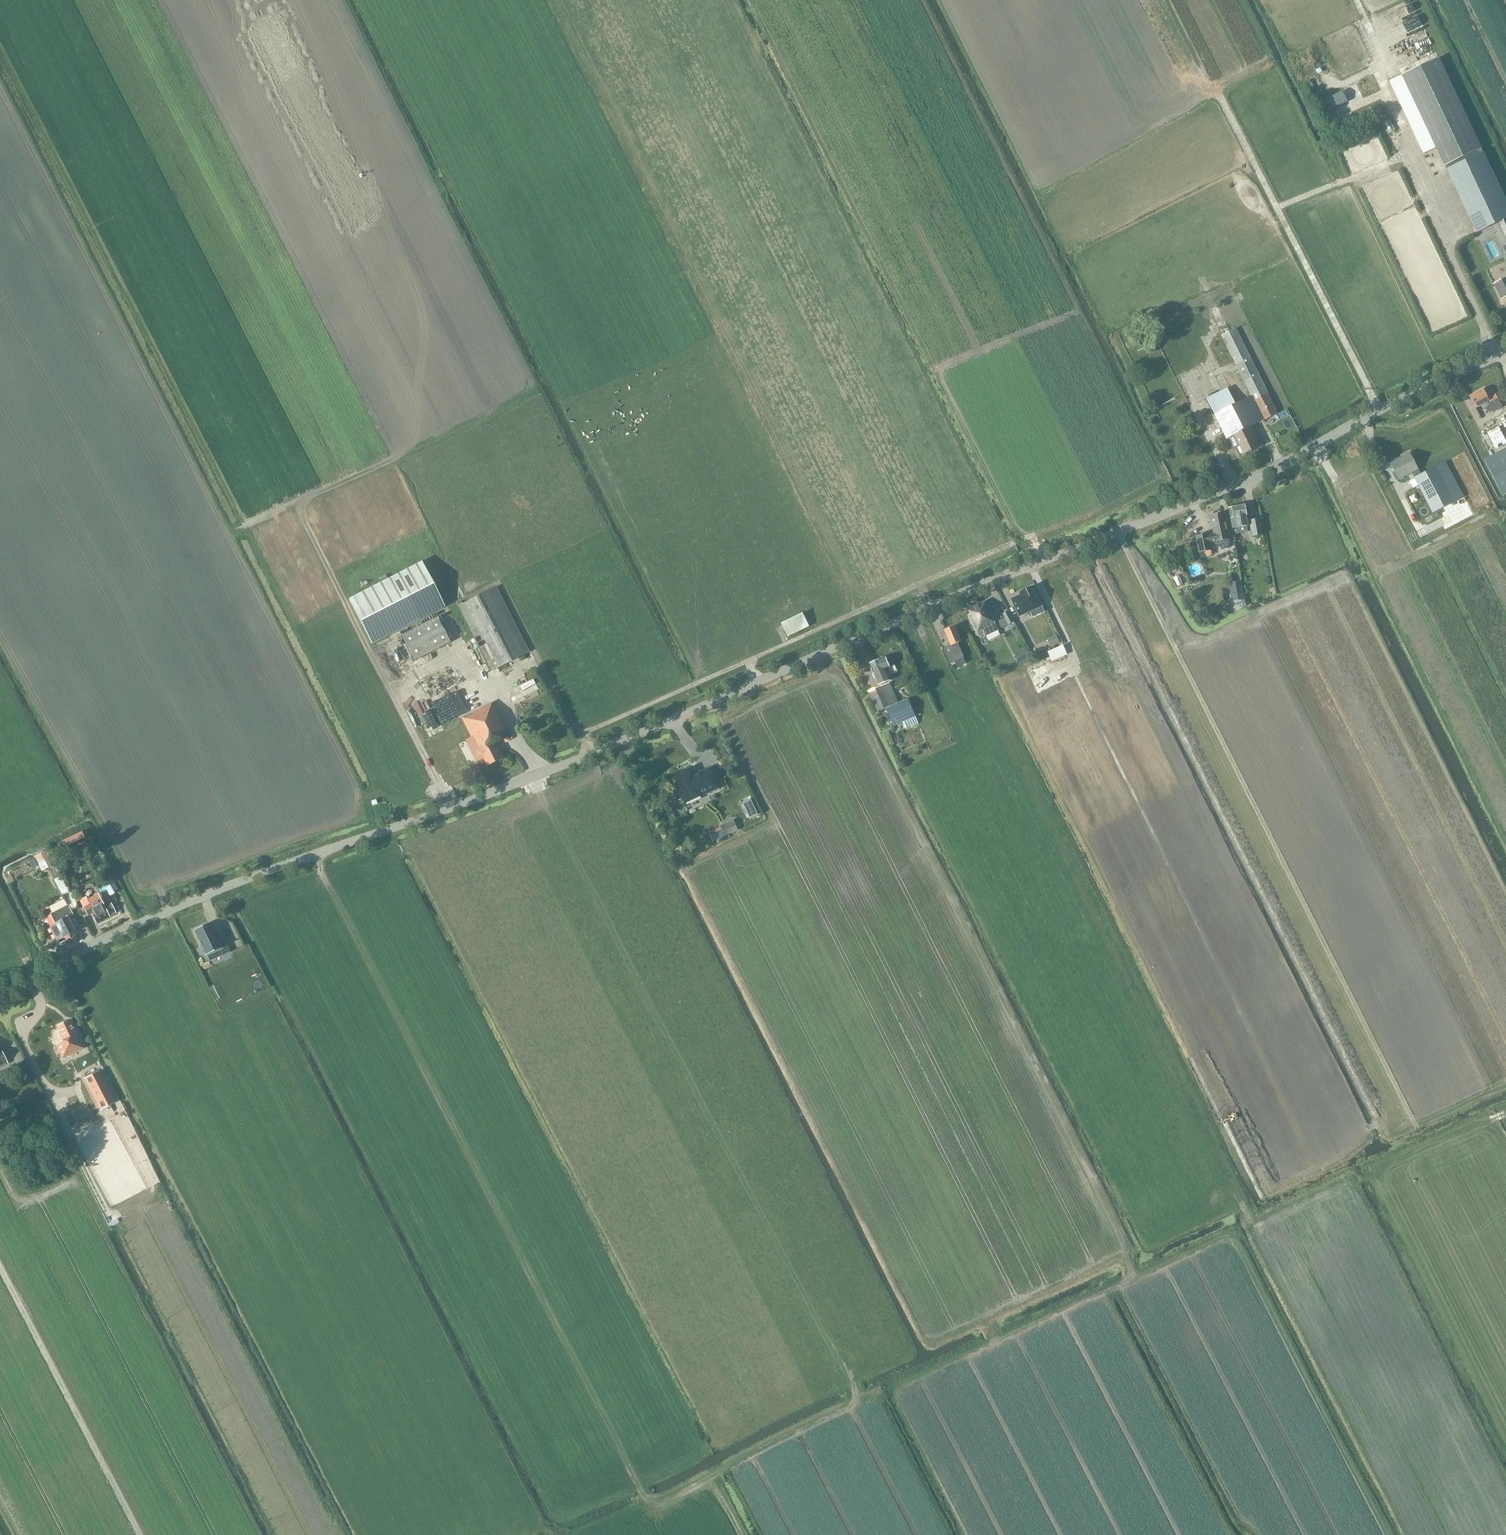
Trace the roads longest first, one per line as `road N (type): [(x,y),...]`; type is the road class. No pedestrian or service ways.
road 1 (tertiary): [(0,988),(194,902),(552,773),(1237,487),(1505,352)]
road 2 (track): [(1505,1303),(1119,533)]

